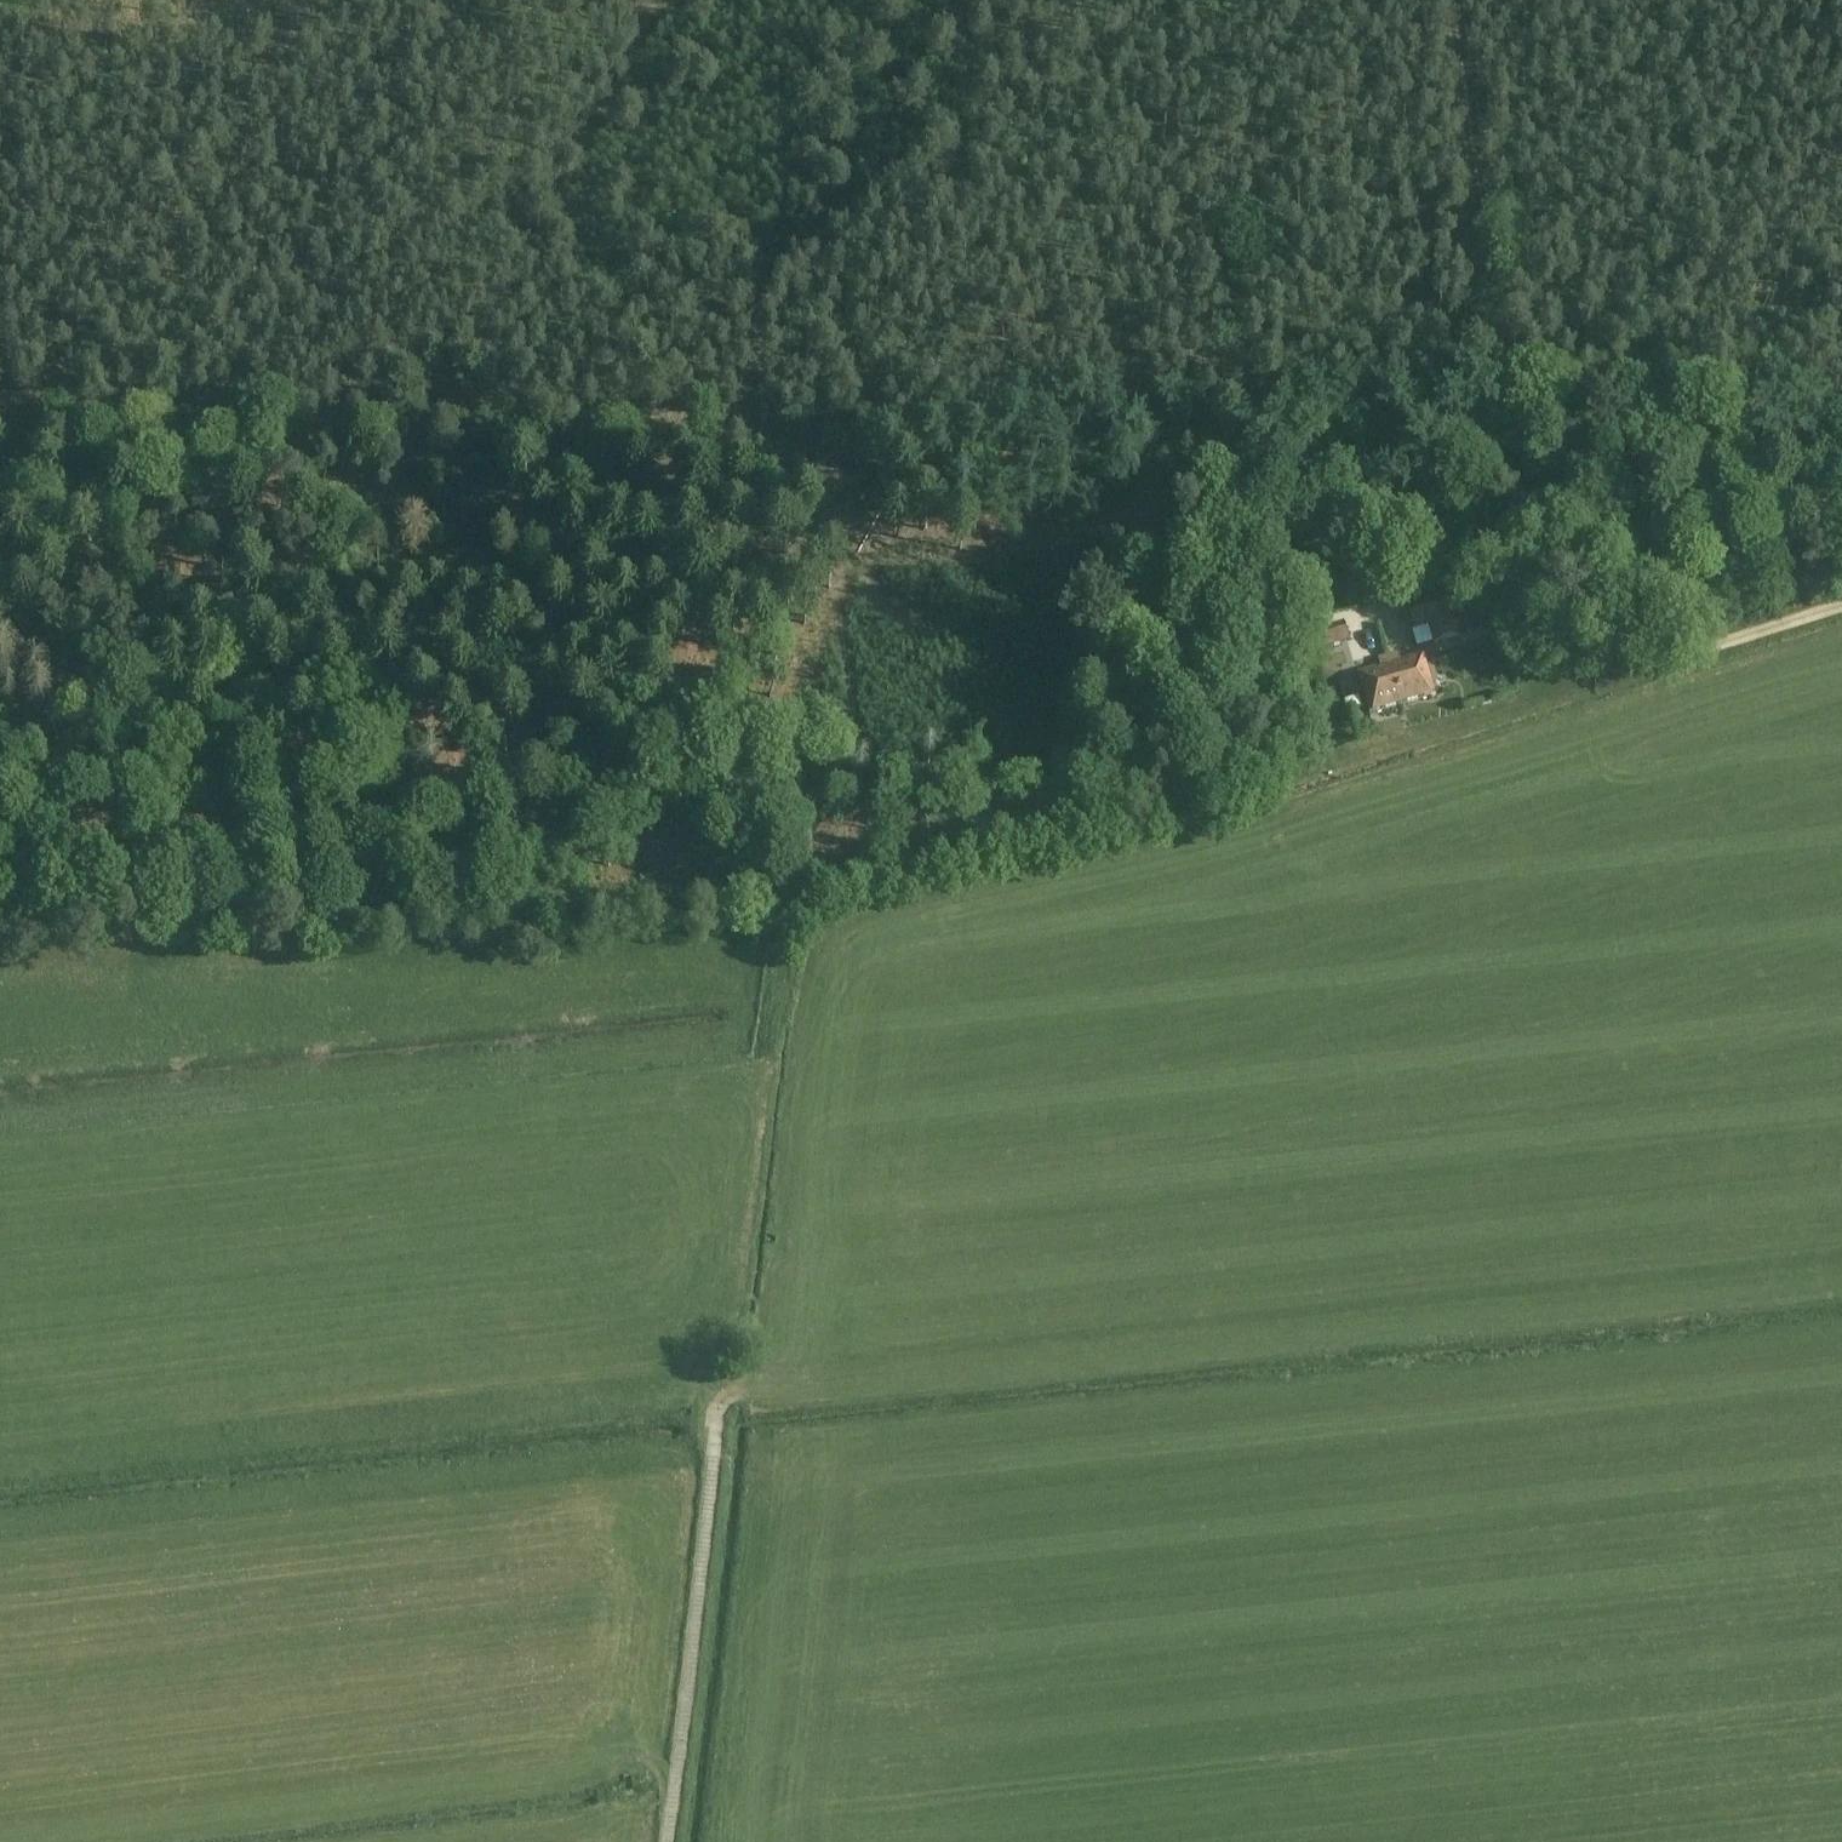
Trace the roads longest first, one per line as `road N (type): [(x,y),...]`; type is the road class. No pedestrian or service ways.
road 1 (track): [(1448,0),(1525,570),(1535,585)]
road 2 (track): [(716,1456),(668,1841)]

